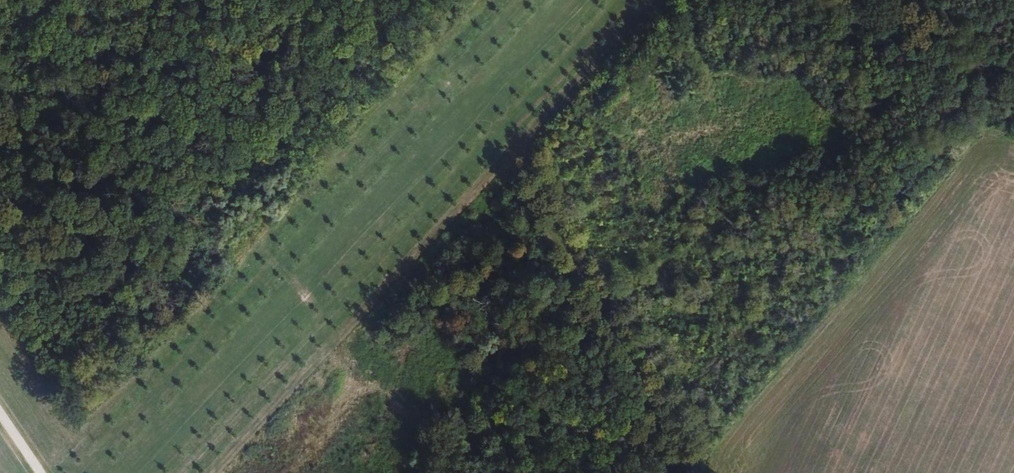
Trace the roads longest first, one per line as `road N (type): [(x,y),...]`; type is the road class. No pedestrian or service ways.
road 1 (track): [(131,472),(568,0)]
road 2 (track): [(681,472),(484,93)]

